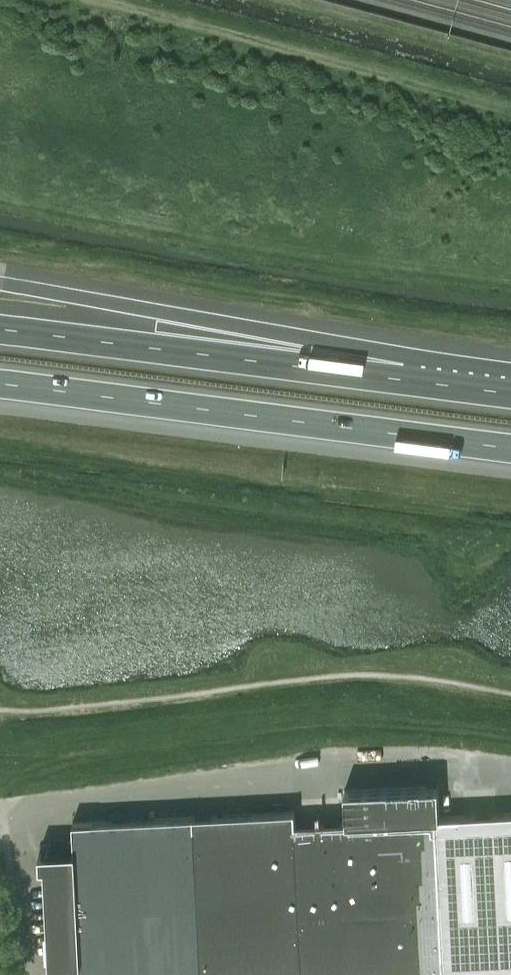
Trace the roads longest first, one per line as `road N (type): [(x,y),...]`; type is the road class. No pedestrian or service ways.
road 1 (motorway): [(0,385),(510,450)]
road 2 (track): [(510,111),(102,0)]
road 3 (motorway): [(410,382),(0,286)]
road 4 (motorway): [(410,382),(0,330)]

